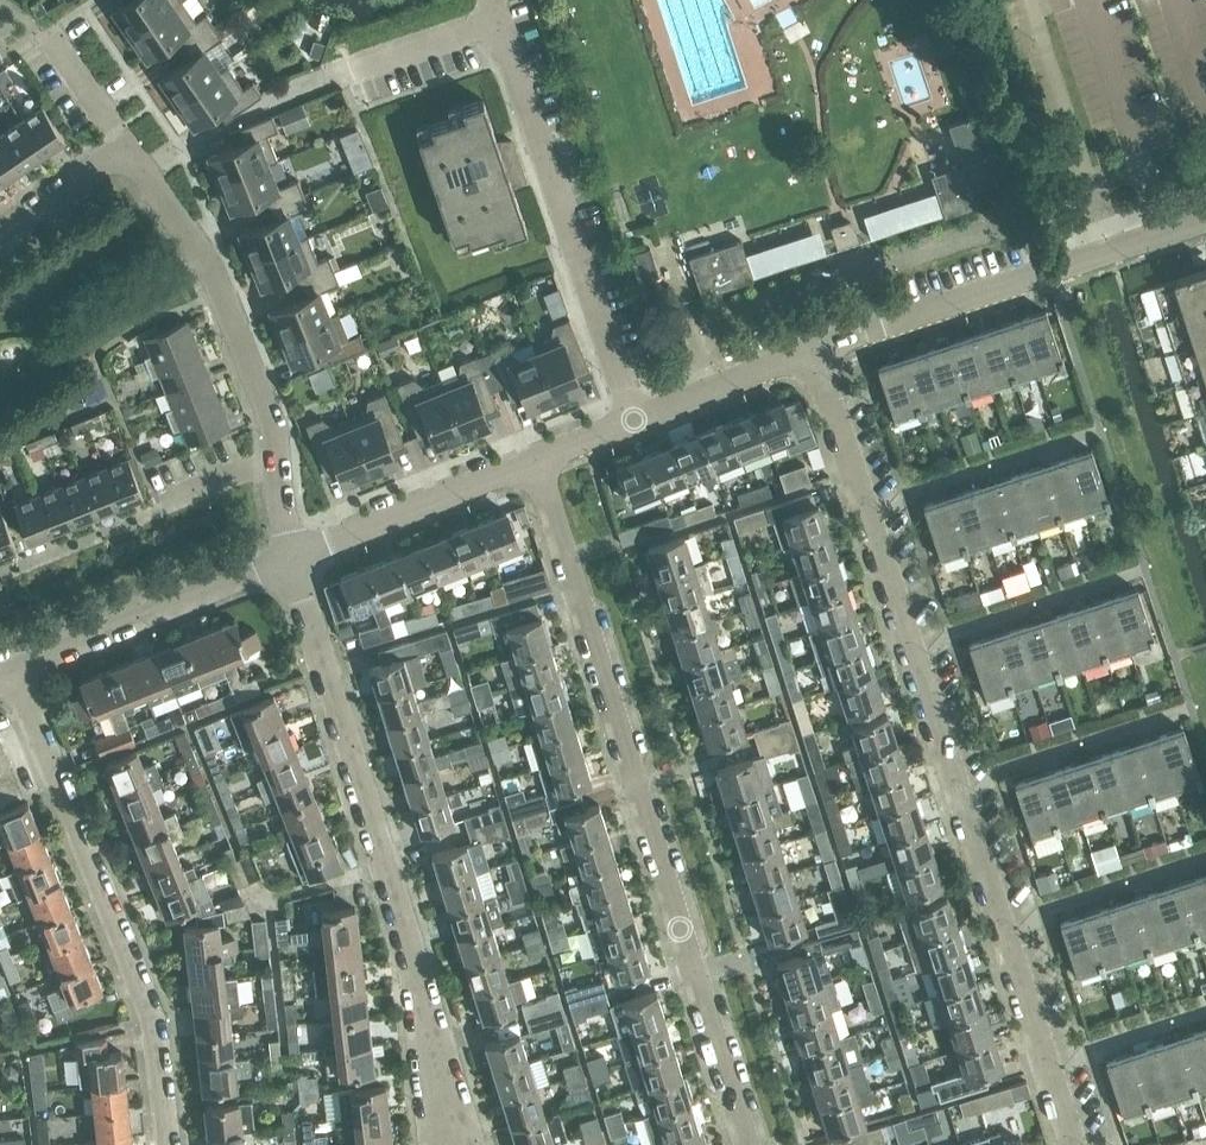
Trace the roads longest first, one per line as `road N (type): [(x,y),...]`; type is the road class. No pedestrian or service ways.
road 1 (residential): [(1081,1144),(814,349)]
road 2 (residential): [(747,1144),(537,464)]
road 3 (residential): [(636,421),(506,23),(332,80)]
road 4 (residential): [(465,1113),(300,557)]
road 5 (residential): [(168,1144),(149,1002),(12,664)]
road 6 (residential): [(300,557),(259,382),(203,264),(124,147)]
road 7 (residential): [(814,349),(1205,220)]
road 8 (residential): [(12,664),(300,557)]
road 9 (residential): [(300,557),(537,464)]
road 10 (residential): [(636,421),(814,349)]
road 11 (residential): [(0,233),(124,147)]
road 12 (residential): [(124,147),(49,31)]

